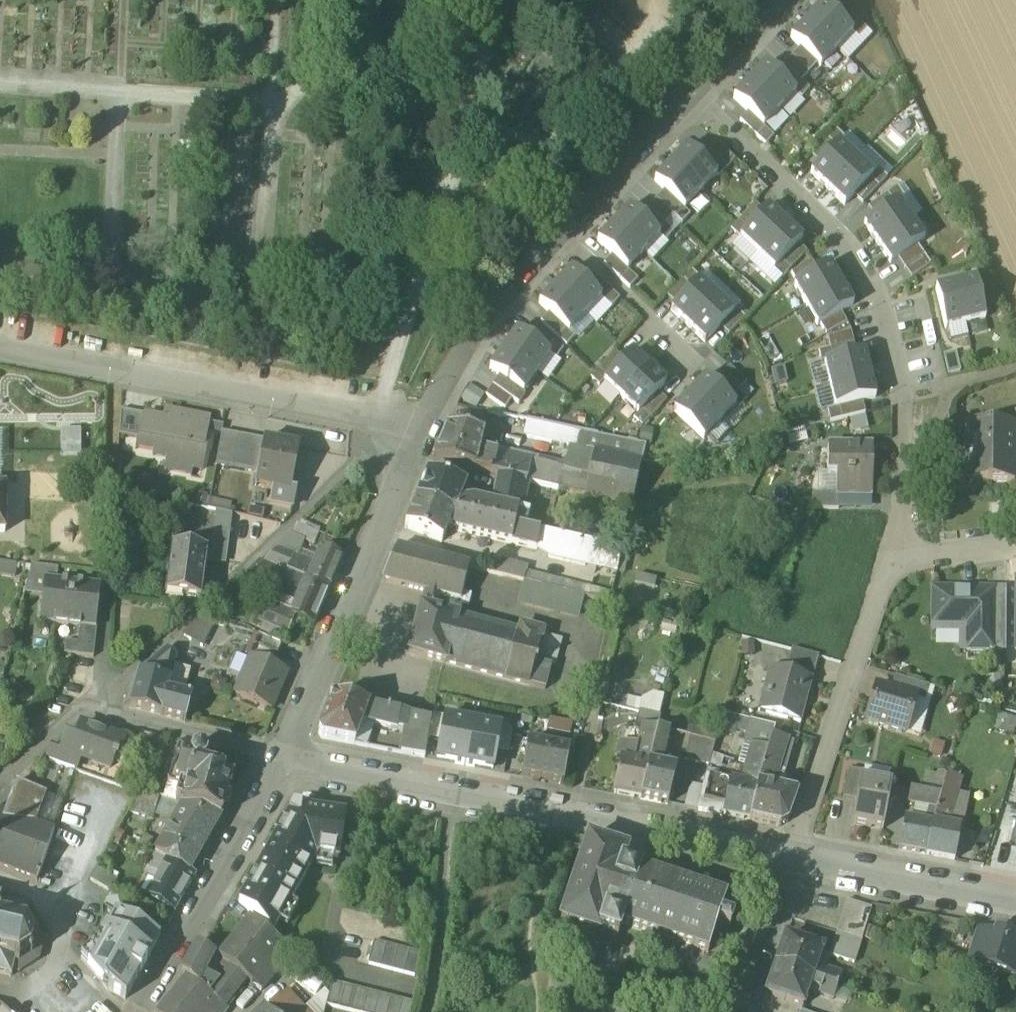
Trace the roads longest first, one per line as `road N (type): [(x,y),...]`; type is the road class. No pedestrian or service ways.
road 1 (residential): [(425,432),(513,298),(786,0)]
road 2 (residential): [(789,856),(276,756)]
road 3 (residential): [(0,349),(425,432)]
road 4 (residential): [(276,756),(425,432)]
road 5 (residential): [(789,856),(894,558)]
road 6 (residential): [(139,1011),(217,881),(276,756)]
road 7 (residential): [(1015,903),(789,856)]
road 8 (residential): [(276,756),(65,708)]
road 9 (track): [(902,475),(950,382),(1015,368)]
road 10 (track): [(578,814),(607,650)]
road 11 (residential): [(736,1011),(789,856)]
road 12 (unclassified): [(894,558),(902,406)]
road 13 (residential): [(894,558),(1015,542)]

